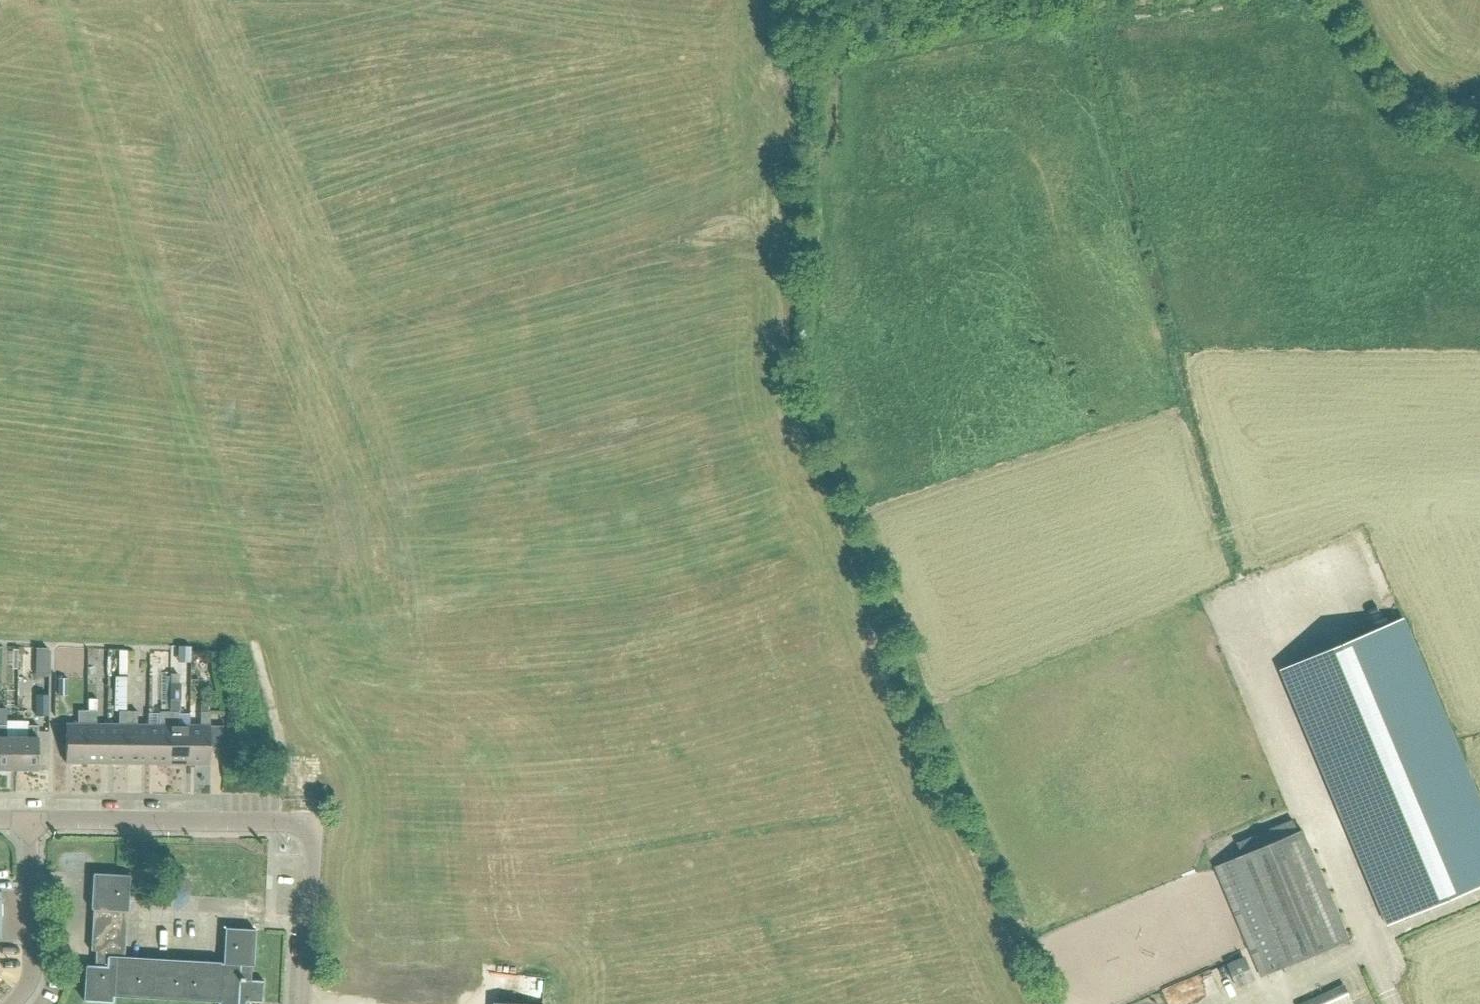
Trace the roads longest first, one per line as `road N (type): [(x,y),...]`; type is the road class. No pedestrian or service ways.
road 1 (residential): [(28,819),(314,818),(304,1003)]
road 2 (residential): [(11,1003),(31,965),(28,819)]

